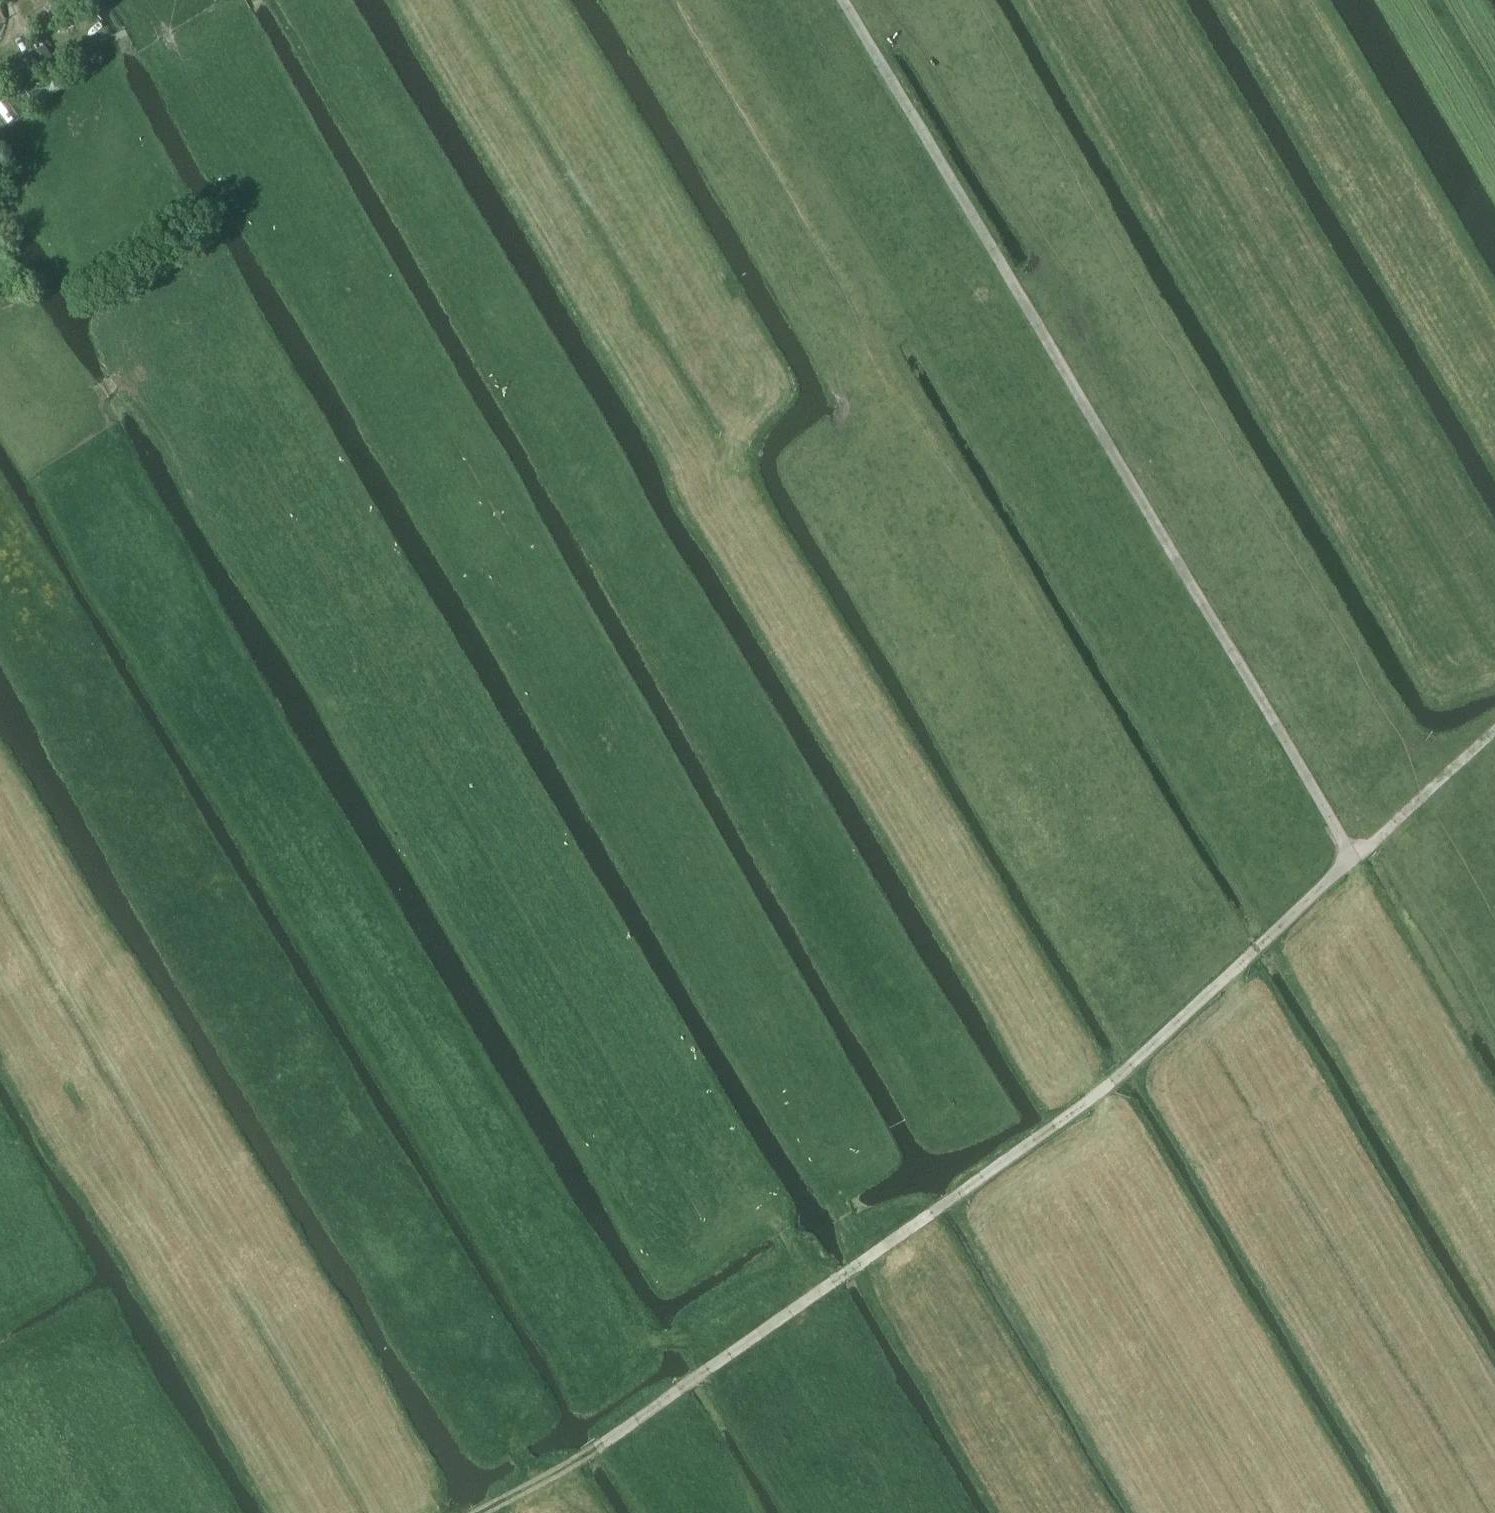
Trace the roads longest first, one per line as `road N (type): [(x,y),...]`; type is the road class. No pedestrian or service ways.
road 1 (track): [(1494,729),(1379,837),(1355,842),(1352,859),(1134,1059),(593,1450),(478,1512)]
road 2 (track): [(855,0),(1073,381),(1355,842)]
road 3 (track): [(0,1407),(103,1478)]

